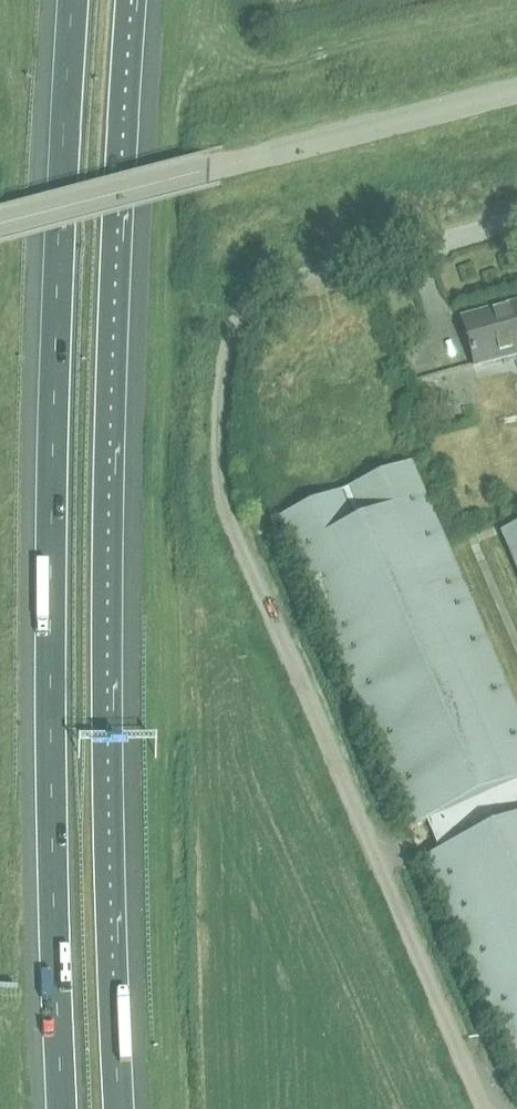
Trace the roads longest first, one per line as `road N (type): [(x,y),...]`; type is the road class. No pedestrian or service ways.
road 1 (unclassified): [(487,1108),(230,509),(227,341),(247,308),(286,285),(516,218)]
road 2 (motorway): [(119,1108),(107,510),(133,0)]
road 3 (motorway): [(73,0),(52,517),(63,1108)]
road 4 (tertiary): [(0,225),(516,92)]

